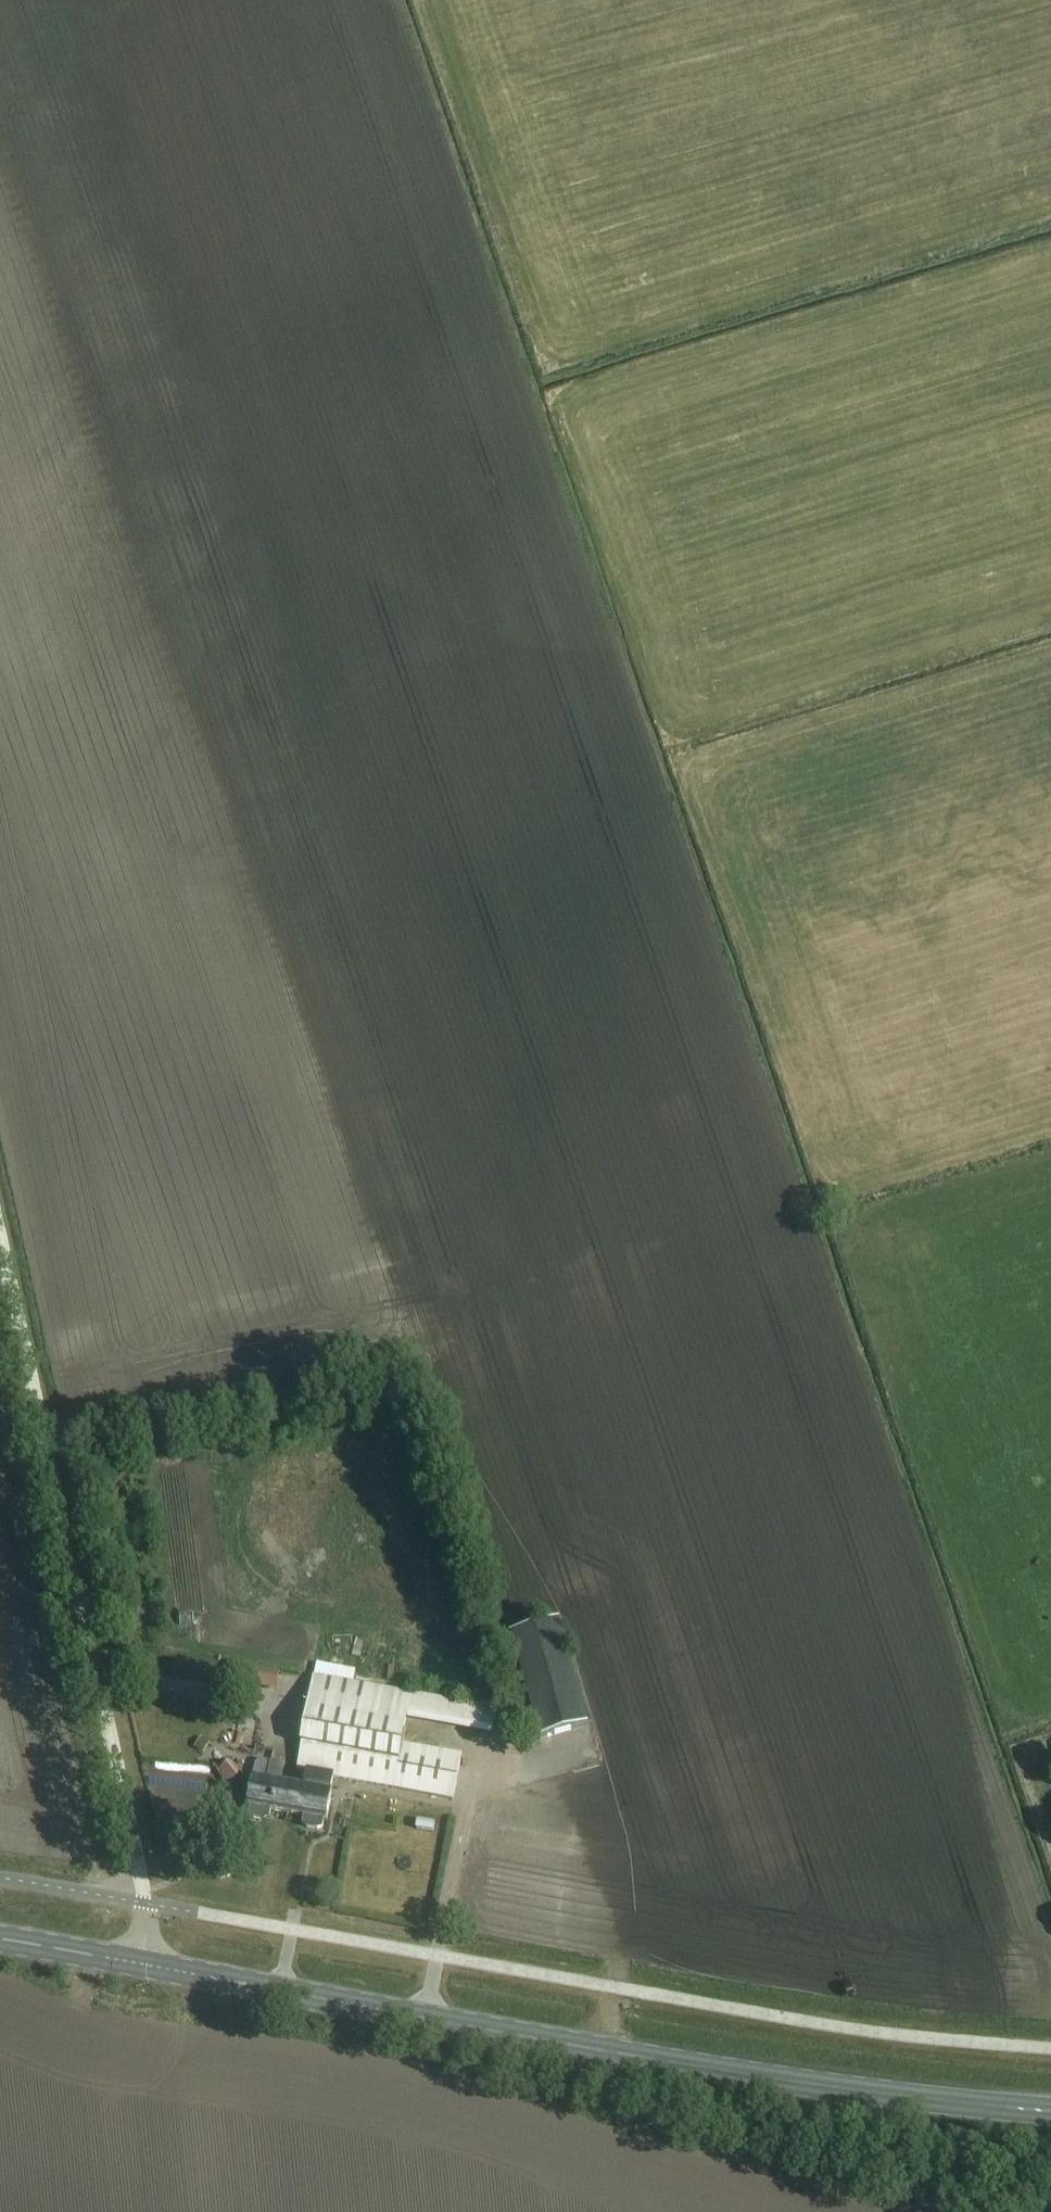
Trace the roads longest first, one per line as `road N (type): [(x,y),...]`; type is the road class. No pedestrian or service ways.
road 1 (primary): [(134,1963),(763,2079),(1050,2111)]
road 2 (unclassified): [(134,1963),(145,1902),(133,1821),(0,1240)]
road 3 (primary): [(0,1941),(134,1963)]

